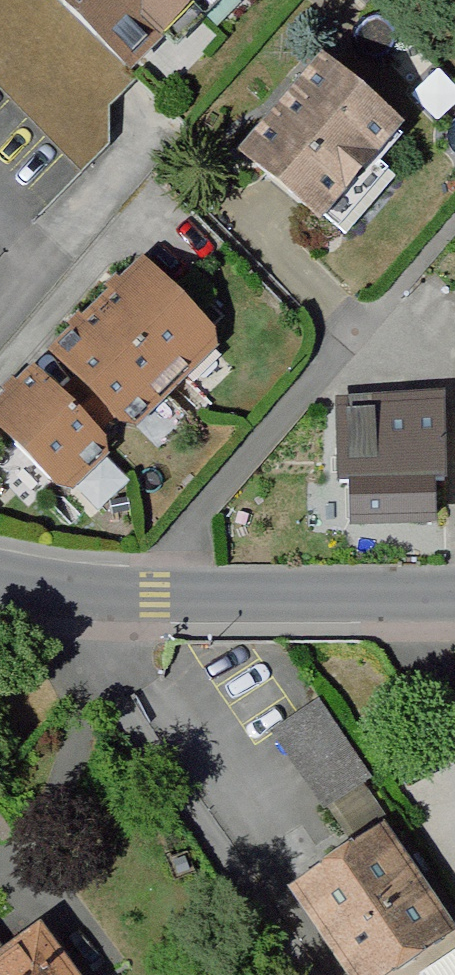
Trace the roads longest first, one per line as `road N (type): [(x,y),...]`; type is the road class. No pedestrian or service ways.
road 1 (residential): [(454,594),(155,596),(0,575)]

